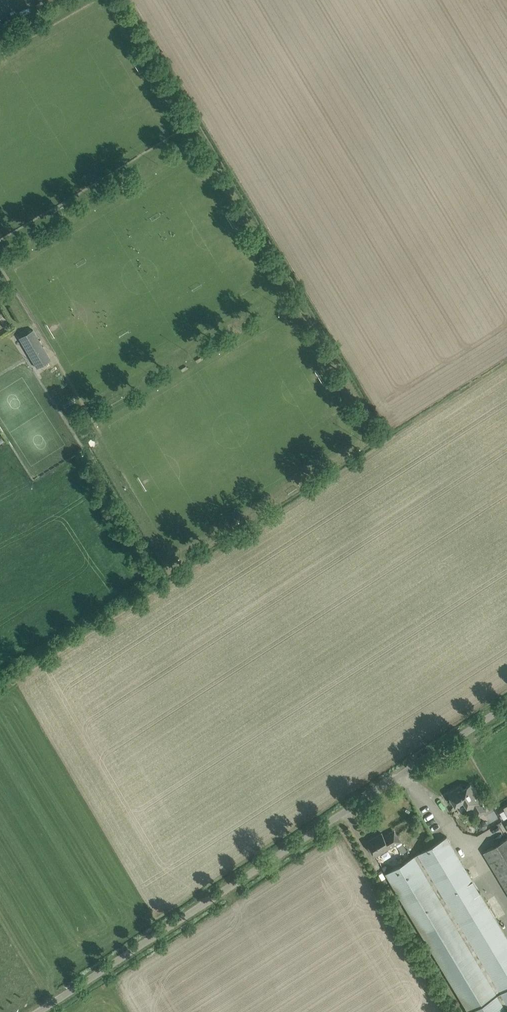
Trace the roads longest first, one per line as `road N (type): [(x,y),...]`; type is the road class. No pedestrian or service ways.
road 1 (unclassified): [(40,1011),(506,708)]

